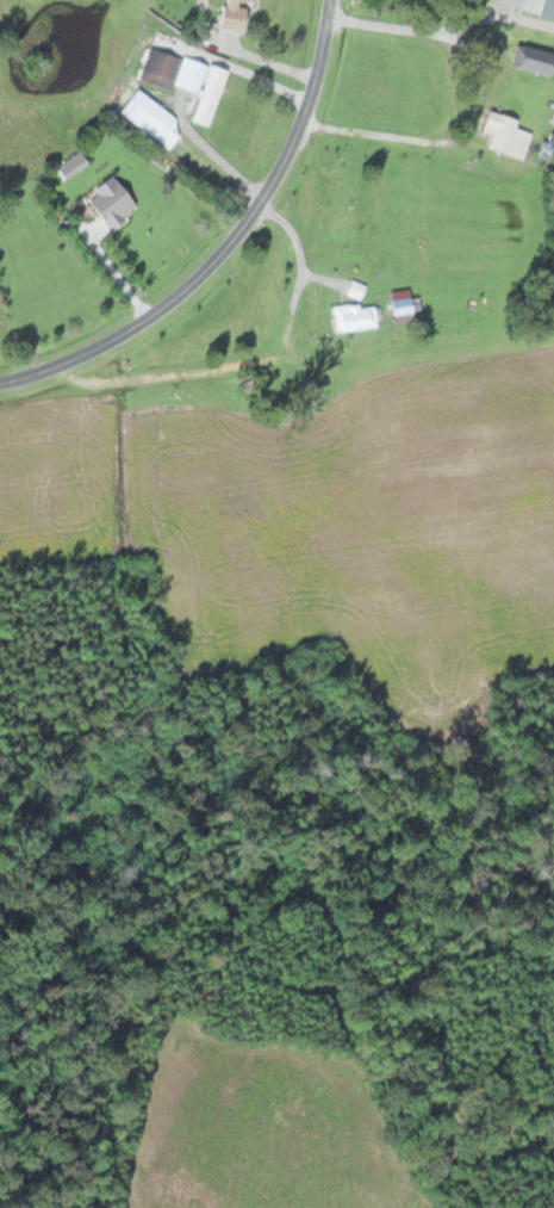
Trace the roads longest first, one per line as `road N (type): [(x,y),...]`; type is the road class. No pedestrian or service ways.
road 1 (residential): [(224,249),(275,178),(312,97),(329,0)]
road 2 (residential): [(0,381),(76,359),(155,316),(224,249)]

